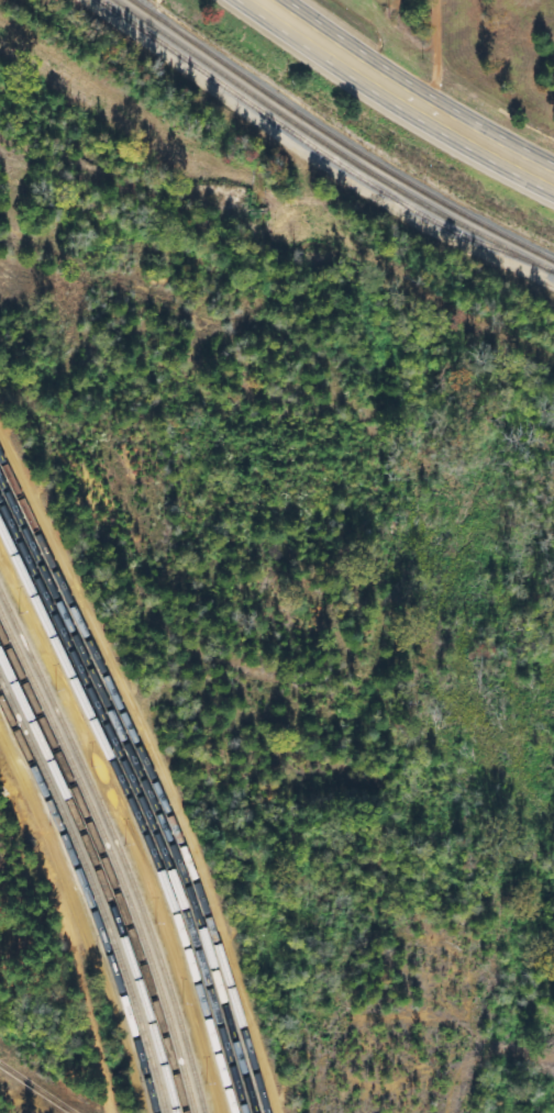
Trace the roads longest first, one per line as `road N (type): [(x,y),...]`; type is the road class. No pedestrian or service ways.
road 1 (primary): [(553,175),(400,87),(274,0)]

